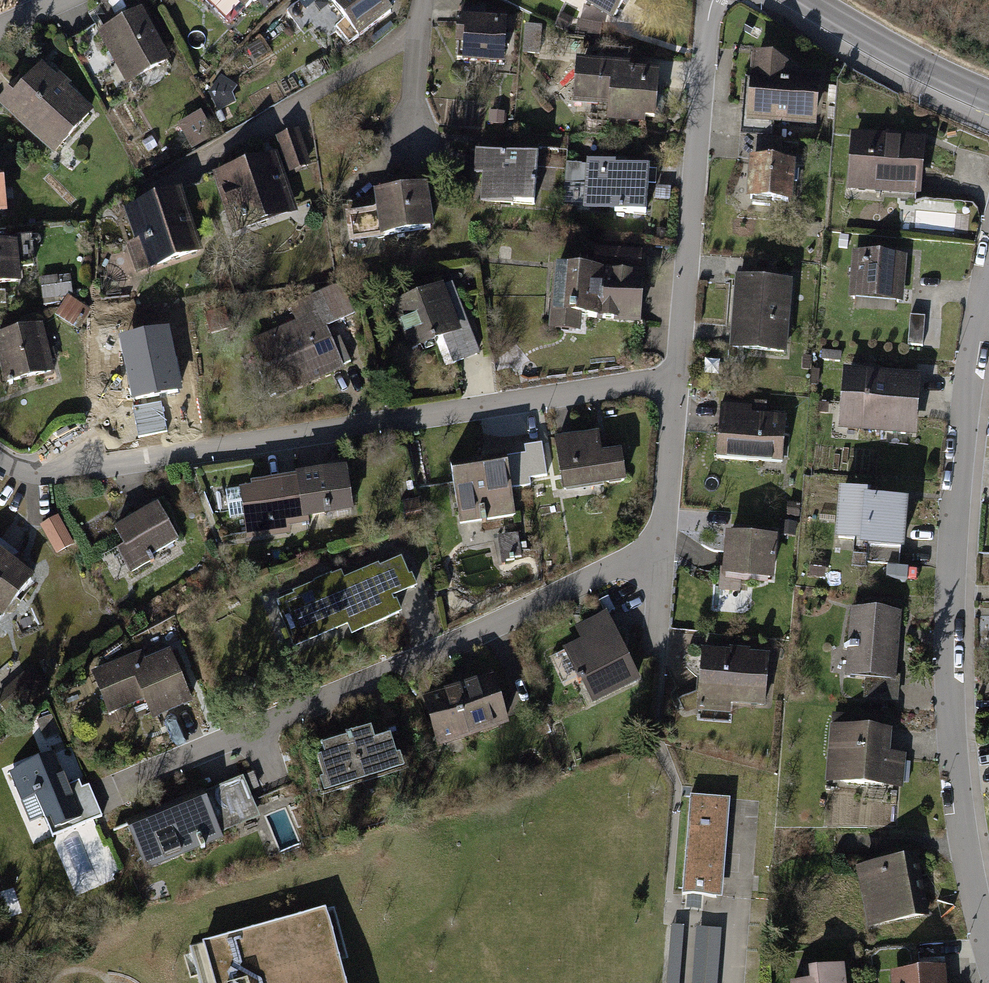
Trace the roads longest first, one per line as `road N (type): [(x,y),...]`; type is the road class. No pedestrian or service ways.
road 1 (residential): [(680,368),(135,461),(20,468),(0,453)]
road 2 (residential): [(988,271),(966,402),(949,622),(952,747),(988,951)]
road 3 (residential): [(660,556),(140,766)]
road 4 (residential): [(714,0),(680,368)]
road 5 (tertiary): [(804,0),(988,97)]
road 6 (residential): [(680,368),(660,556)]
road 7 (residential): [(428,0),(413,154)]

